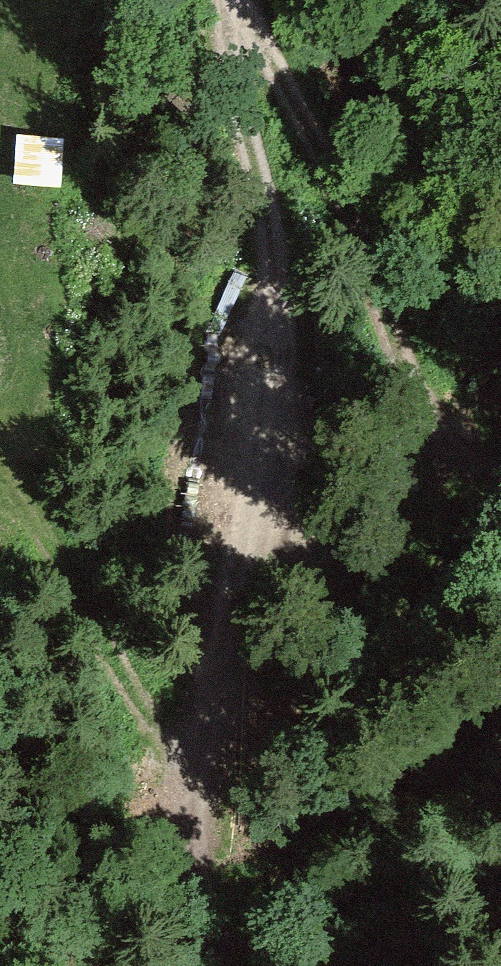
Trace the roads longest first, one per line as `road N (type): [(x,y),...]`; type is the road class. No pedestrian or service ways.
road 1 (track): [(249,0),(236,33),(275,272),(283,420),(255,595),(185,838)]
road 2 (track): [(263,0),(268,38),(433,438),(463,464),(500,473)]
road 3 (track): [(0,490),(51,554),(166,778),(223,965)]

